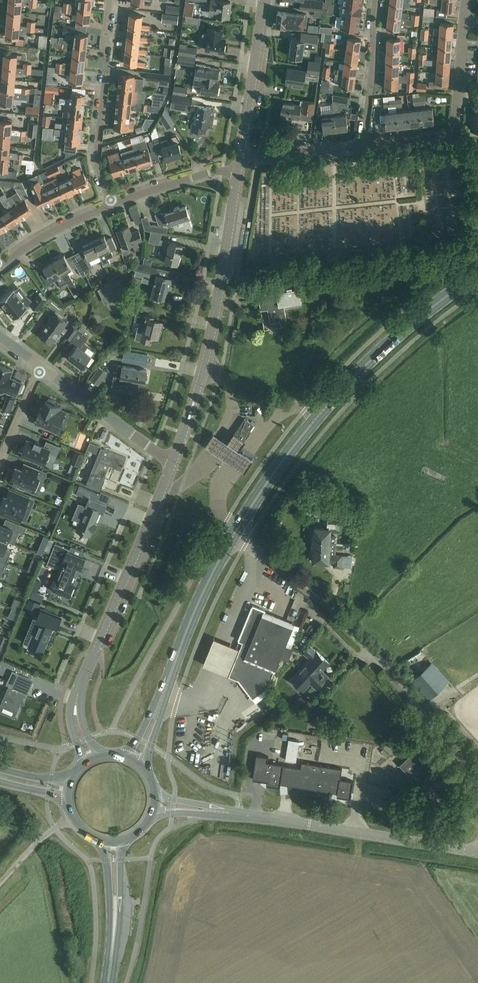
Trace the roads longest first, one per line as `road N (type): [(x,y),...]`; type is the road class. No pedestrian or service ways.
road 1 (primary): [(135,762),(195,611),(260,495),(373,358),(477,275)]
road 2 (tertiary): [(477,854),(154,806)]
road 3 (tertiary): [(88,761),(76,722),(79,689),(174,461)]
road 4 (tertiary): [(174,461),(211,338),(233,209)]
road 5 (residential): [(109,207),(95,142),(112,0)]
road 6 (residential): [(362,145),(454,133),(462,21)]
road 7 (unclassified): [(477,777),(364,648)]
road 8 (residential): [(174,461),(40,370)]
road 9 (tertiary): [(265,0),(242,156)]
road 10 (residential): [(362,145),(381,0)]
road 11 (primary): [(107,982),(112,841)]
road 12 (residential): [(239,172),(109,207)]
road 13 (residential): [(109,207),(0,264)]
road 14 (residential): [(242,156),(362,145)]

